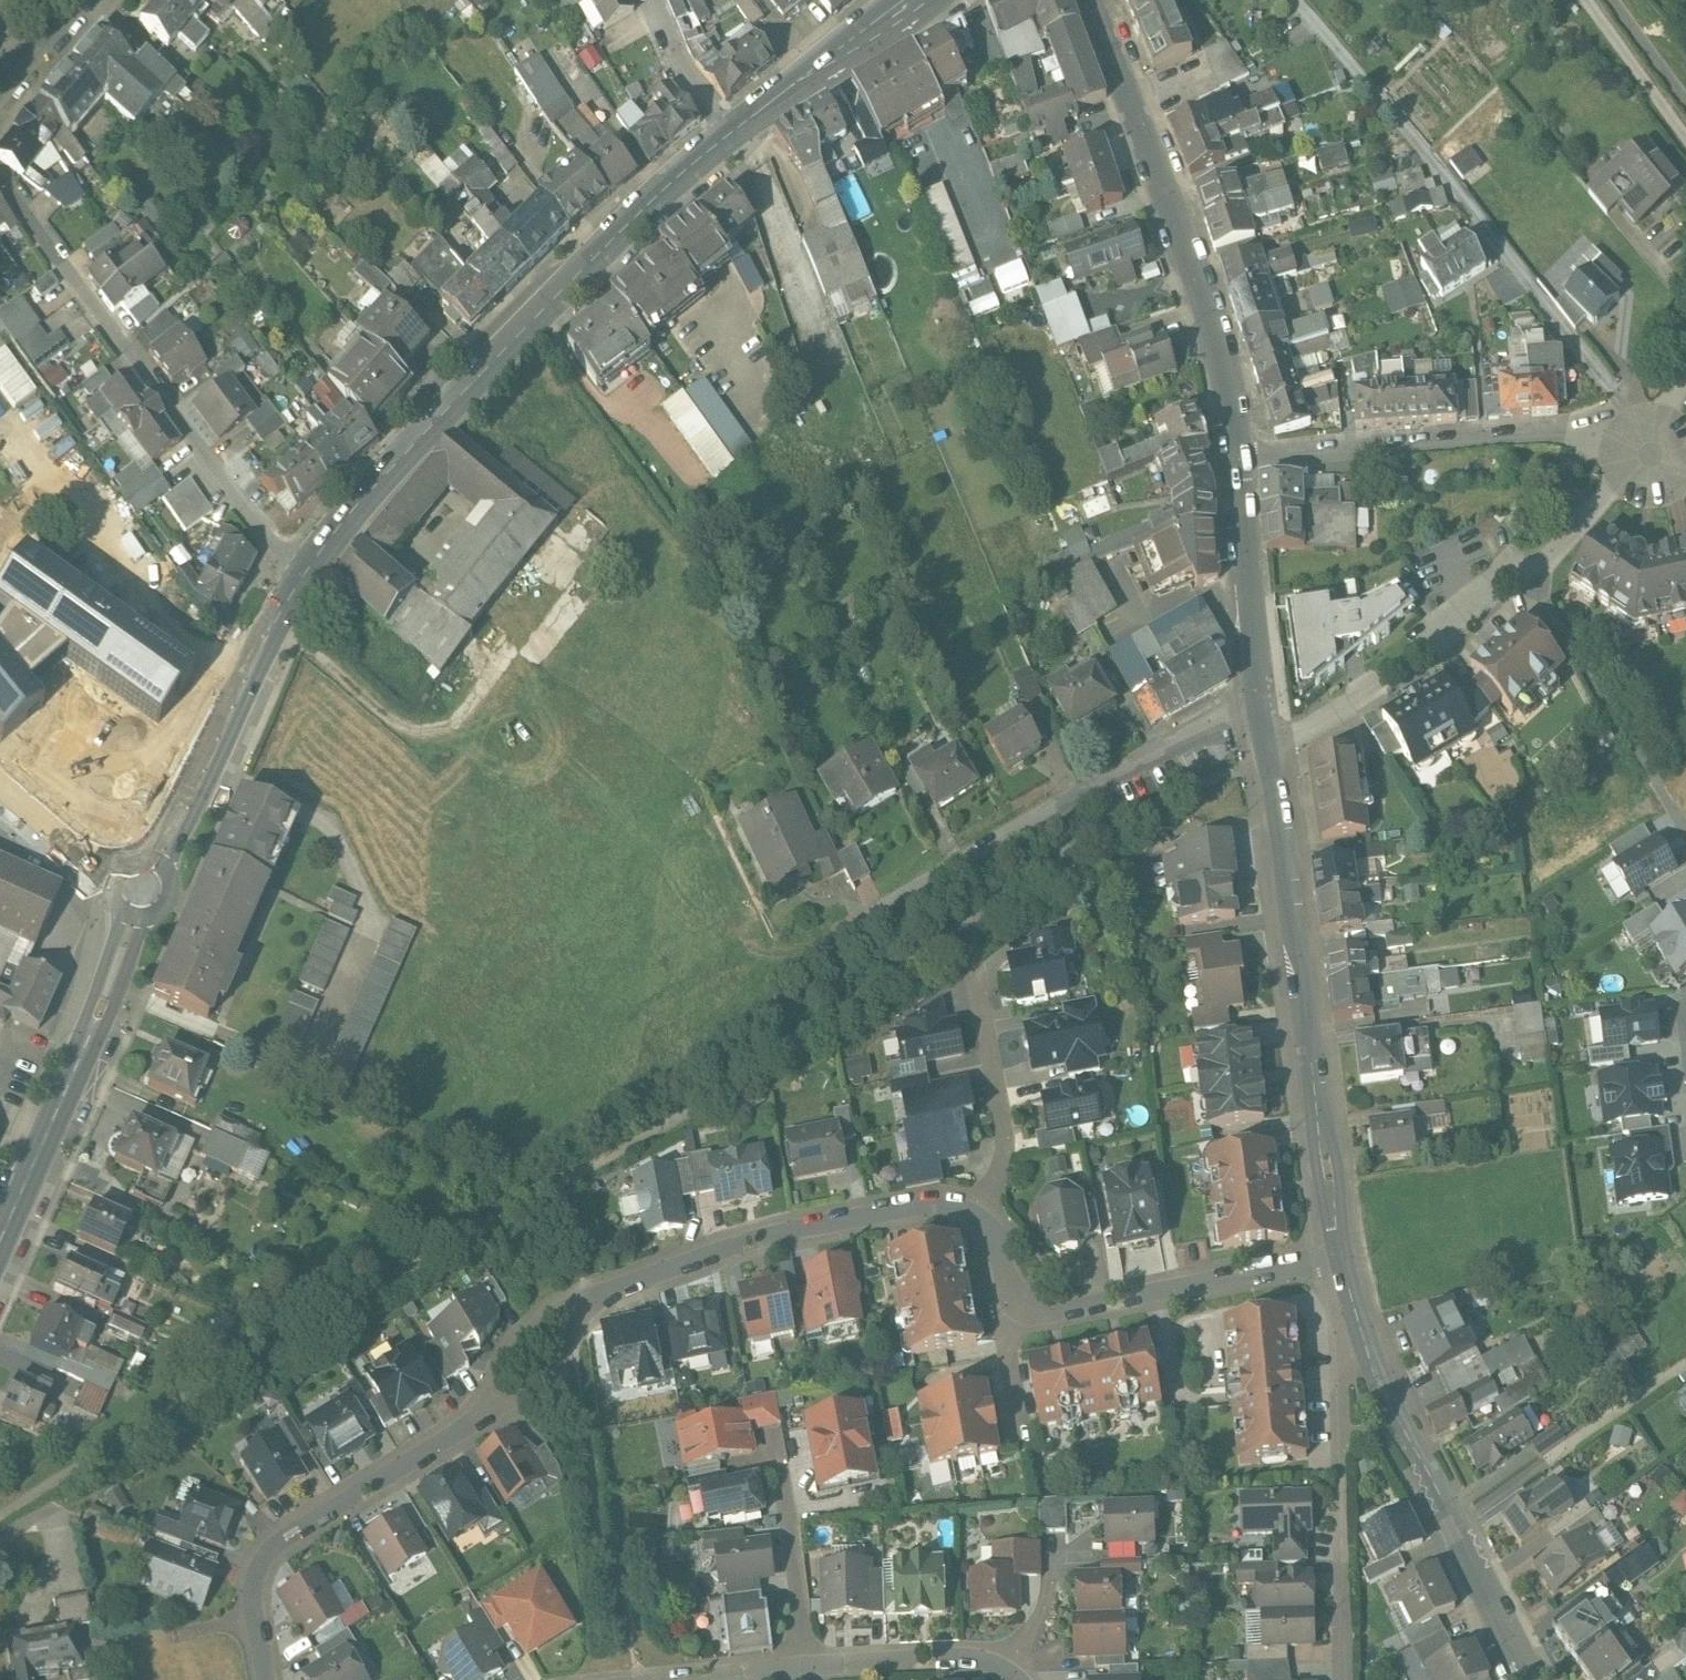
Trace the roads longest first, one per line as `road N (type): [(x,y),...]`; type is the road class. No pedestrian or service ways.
road 1 (secondary): [(300,578),(346,516),(557,293),(731,131)]
road 2 (residential): [(1264,747),(1339,1265)]
road 3 (residential): [(0,183),(300,578)]
road 4 (residential): [(1091,0),(1221,362),(1239,452)]
road 5 (residential): [(849,927),(1258,697)]
road 6 (residential): [(1339,1265),(1442,1507),(1529,1679)]
road 7 (residential): [(1339,1265),(1035,1306),(1014,1302),(998,1287),(982,1222)]
road 8 (residential): [(982,1222),(956,1206),(921,1202),(753,1233),(599,1296)]
road 9 (residential): [(1239,452),(1595,441),(1630,453)]
road 10 (residential): [(474,1419),(271,1546),(251,1589),(264,1679)]
road 11 (residential): [(1354,700),(1526,580),(1596,507),(1630,453)]
road 12 (secondary): [(0,1238),(107,994),(131,916)]
road 13 (secondary): [(157,859),(300,578)]
road 14 (residential): [(982,1222),(1010,1147),(974,970)]
road 15 (track): [(1658,787),(1544,595),(1526,580)]
road 16 (residential): [(1239,452),(1258,697)]
road 17 (secondary): [(731,131),(910,0)]
road 18 (residential): [(807,1662),(783,1456)]
road 19 (residential): [(1011,1668),(958,1654),(807,1662)]
road 20 (residential): [(474,1419),(523,1402),(568,1352),(599,1296)]
road 21 (residential): [(599,1296),(522,1338),(474,1419)]
road 22 (residential): [(649,0),(687,76),(731,131)]
road 23 (residential): [(1341,1679),(1340,1530)]
road 24 (residential): [(0,790),(113,872)]
road 25 (residential): [(807,1662),(675,1679)]

